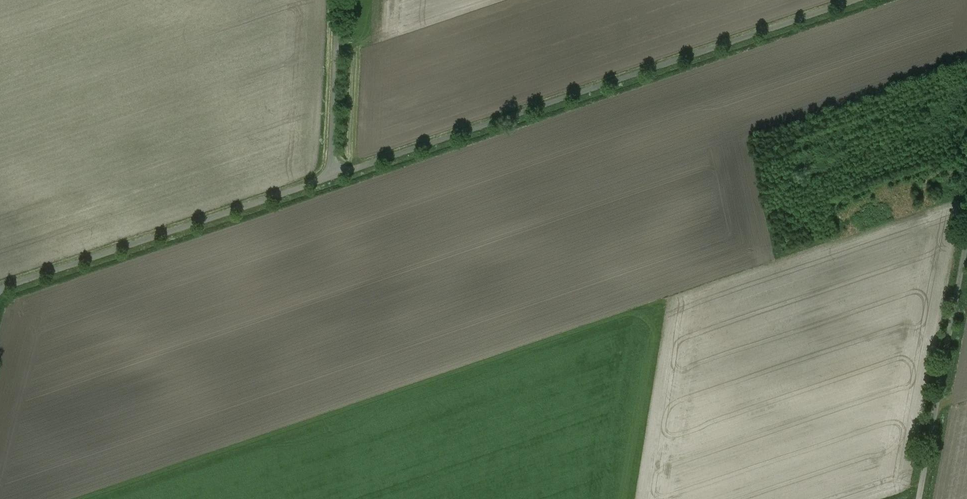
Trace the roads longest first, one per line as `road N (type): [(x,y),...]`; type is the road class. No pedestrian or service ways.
road 1 (track): [(88,498),(684,300),(708,372)]
road 2 (unclassified): [(858,0),(337,175)]
road 3 (unclassified): [(337,175),(0,290)]
road 4 (unclassified): [(919,498),(966,242)]
road 5 (unclassified): [(338,0),(337,175)]

